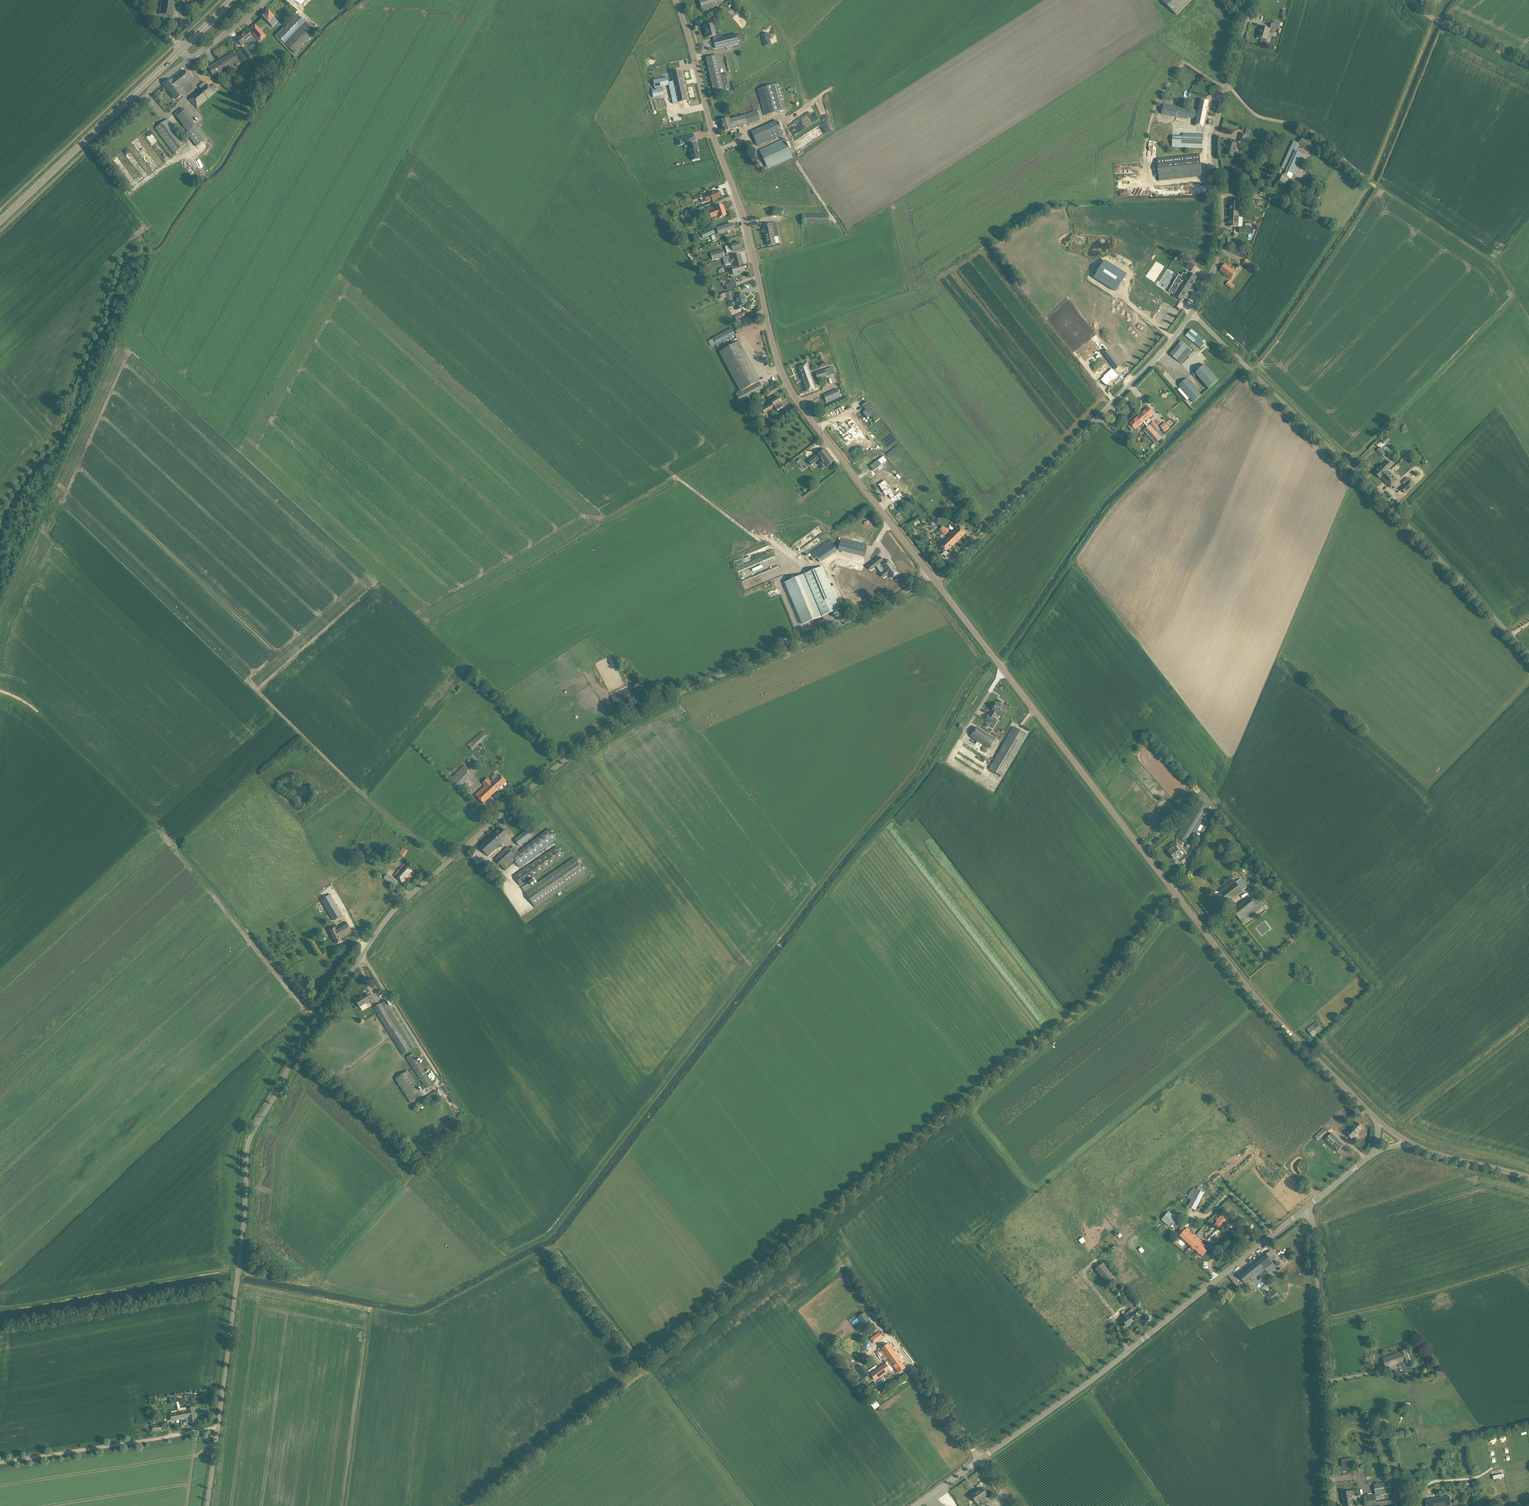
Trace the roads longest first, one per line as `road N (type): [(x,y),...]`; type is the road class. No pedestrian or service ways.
road 1 (unclassified): [(207,1505),(250,1134),(298,1045),(388,921),(534,783),(635,713),(874,608),(930,574)]
road 2 (tertiary): [(1377,1120),(1245,983),(936,582)]
road 3 (tertiary): [(930,574),(784,383),(677,0)]
road 4 (unclassified): [(1508,629),(1190,313)]
road 5 (tertiary): [(979,1459),(1309,1206)]
road 6 (unclassified): [(936,582),(1190,313)]
road 7 (unclassified): [(1333,1505),(1309,1206)]
road 8 (unclassified): [(1225,85),(1260,118),(1310,132),(1444,231)]
road 9 (secondary): [(0,222),(182,51)]
road 10 (unclassified): [(1190,313),(1218,246),(1225,85)]
road 11 (track): [(217,1430),(0,1464)]
road 12 (track): [(124,1039),(253,937)]
road 13 (unclassified): [(1528,67),(1413,0)]
road 14 (tertiary): [(1528,1179),(1413,1145)]

